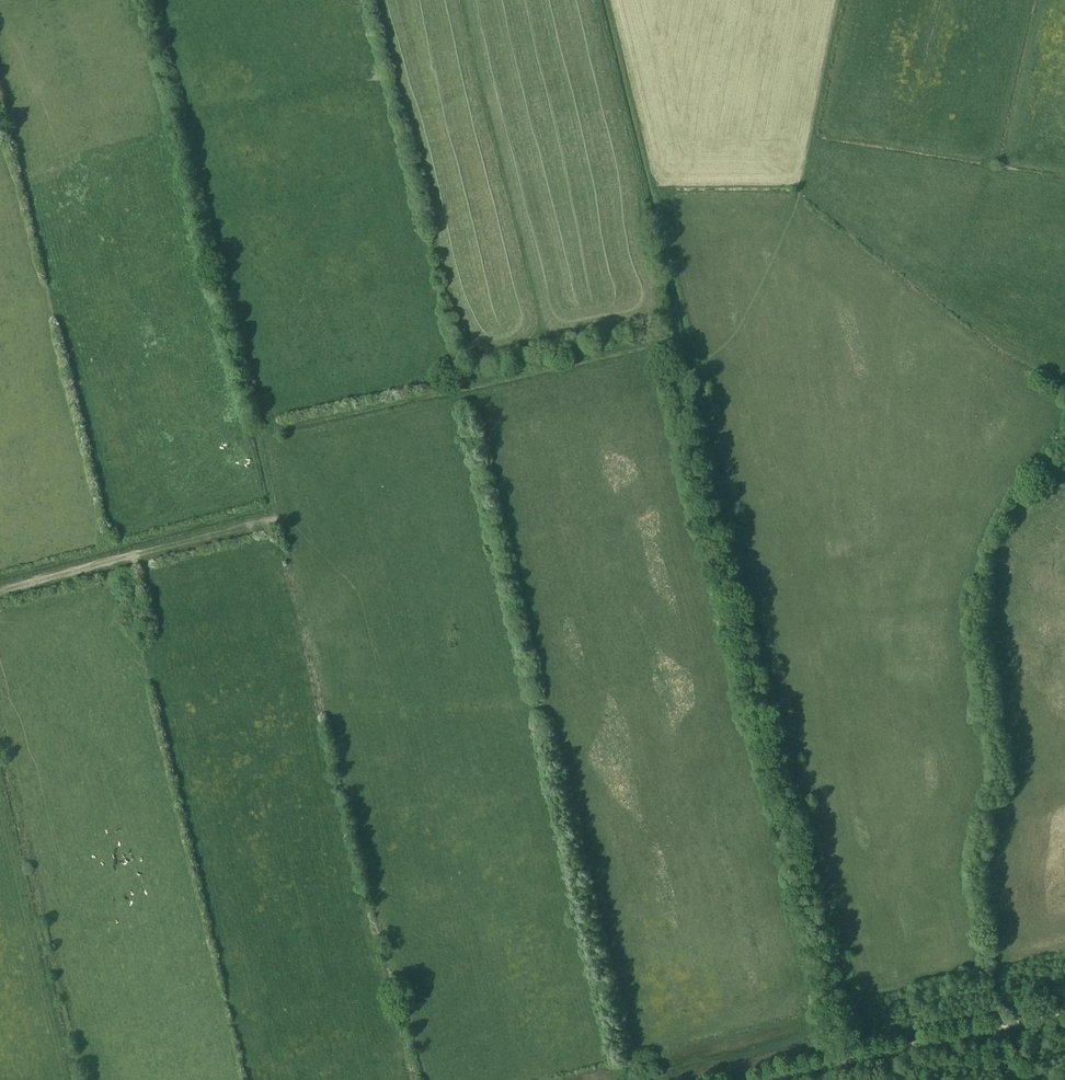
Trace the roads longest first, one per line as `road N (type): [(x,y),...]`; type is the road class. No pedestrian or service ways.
road 1 (track): [(1064,1012),(758,1079)]
road 2 (track): [(0,597),(283,522)]

